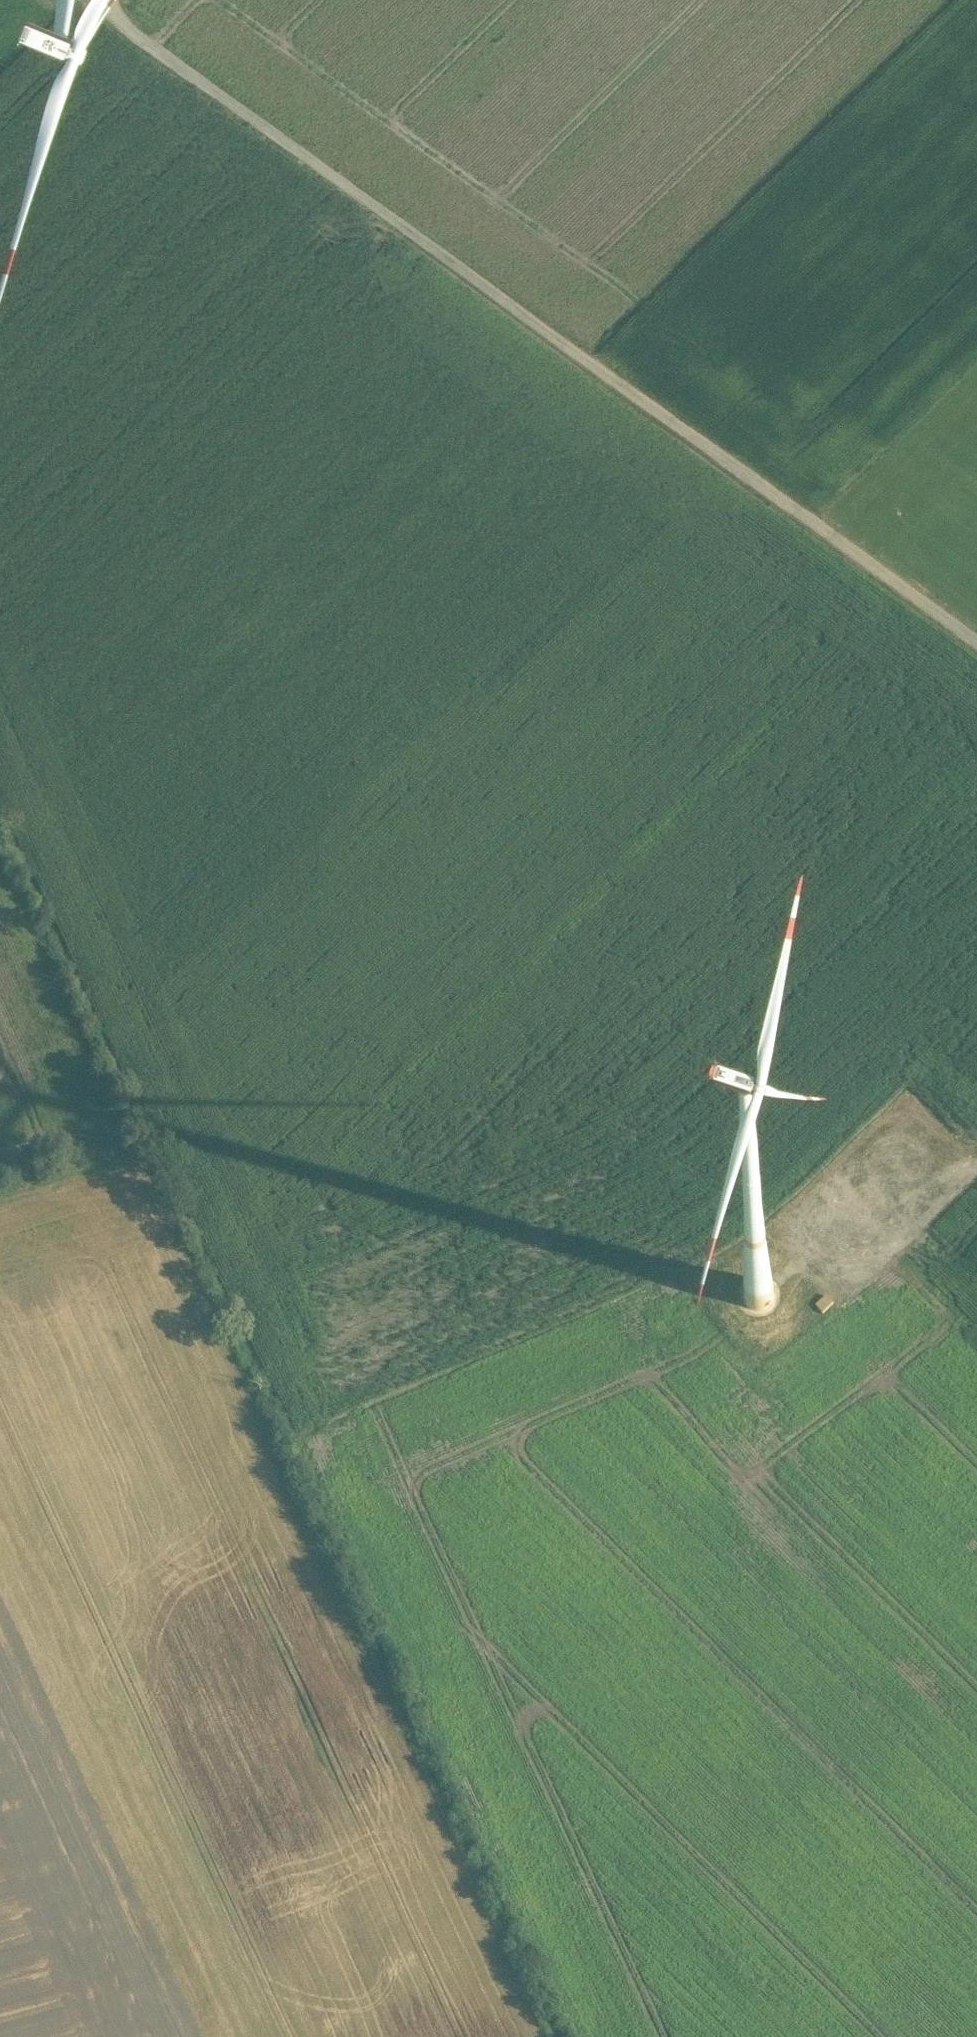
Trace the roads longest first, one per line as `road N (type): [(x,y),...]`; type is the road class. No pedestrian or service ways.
road 1 (track): [(122,0),(149,35),(976,634)]
road 2 (track): [(0,1196),(127,1160)]

